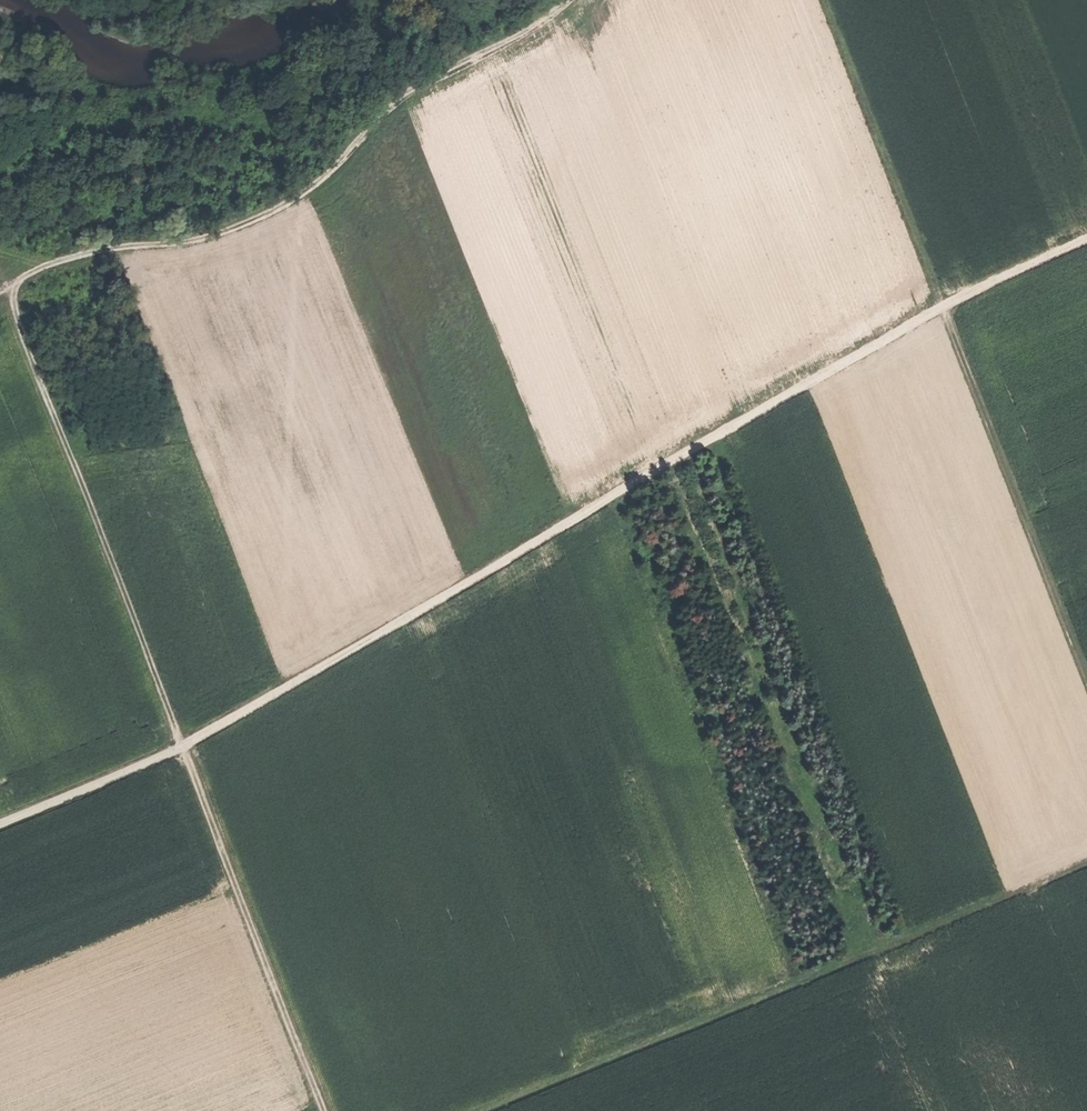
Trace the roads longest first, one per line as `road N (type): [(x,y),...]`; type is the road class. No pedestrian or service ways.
road 1 (track): [(185,745),(943,309),(1086,241)]
road 2 (track): [(1086,681),(823,0)]
road 3 (track): [(567,0),(412,90),(295,198),(203,239),(64,261),(0,293)]
road 4 (track): [(1086,862),(494,1110)]
road 5 (track): [(16,287),(37,375),(185,745)]
road 6 (track): [(185,745),(325,1110)]
road 7 (track): [(0,824),(185,745)]

